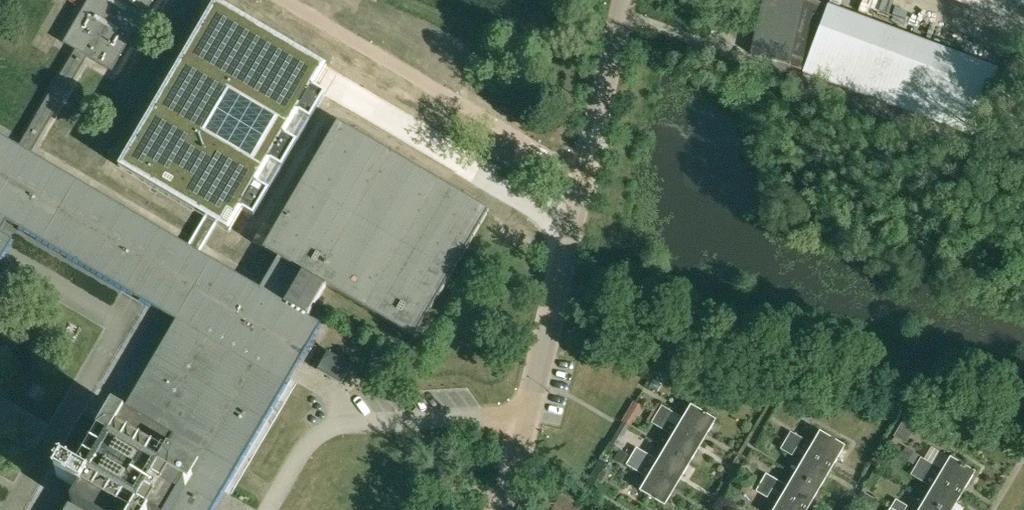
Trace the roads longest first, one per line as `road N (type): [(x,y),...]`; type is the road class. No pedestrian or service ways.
road 1 (unclassified): [(503,509),(626,0)]

